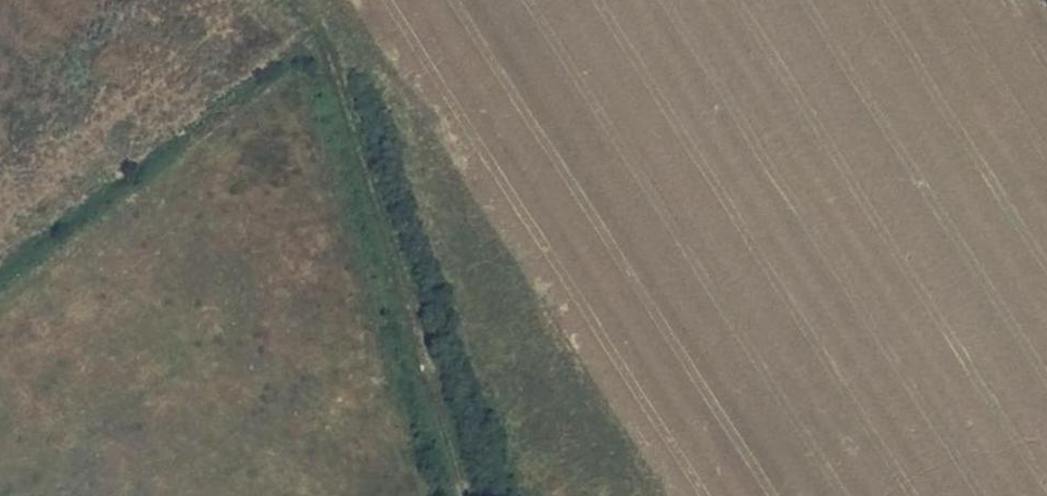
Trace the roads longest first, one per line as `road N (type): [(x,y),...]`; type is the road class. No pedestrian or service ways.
road 1 (track): [(466,495),(343,76),(284,0)]

